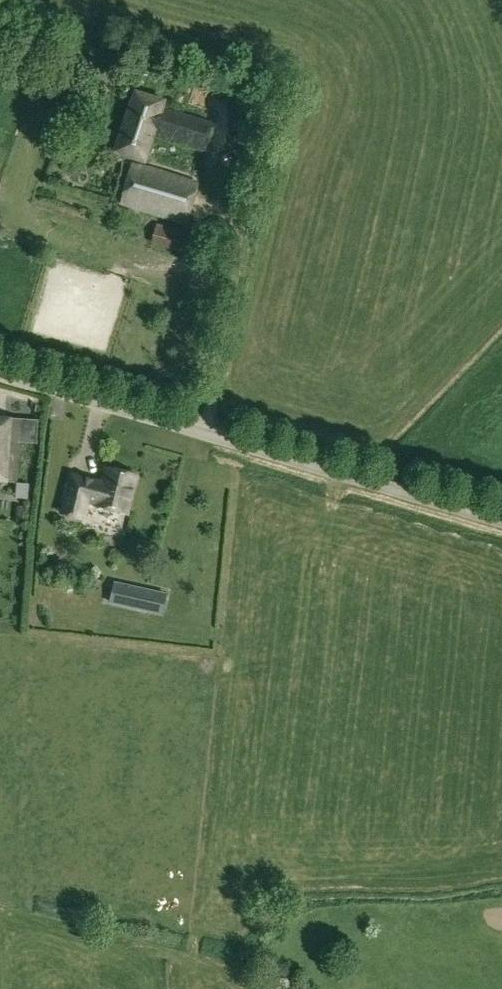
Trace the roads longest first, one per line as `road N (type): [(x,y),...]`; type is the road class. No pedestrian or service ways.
road 1 (unclassified): [(501,526),(0,367)]

